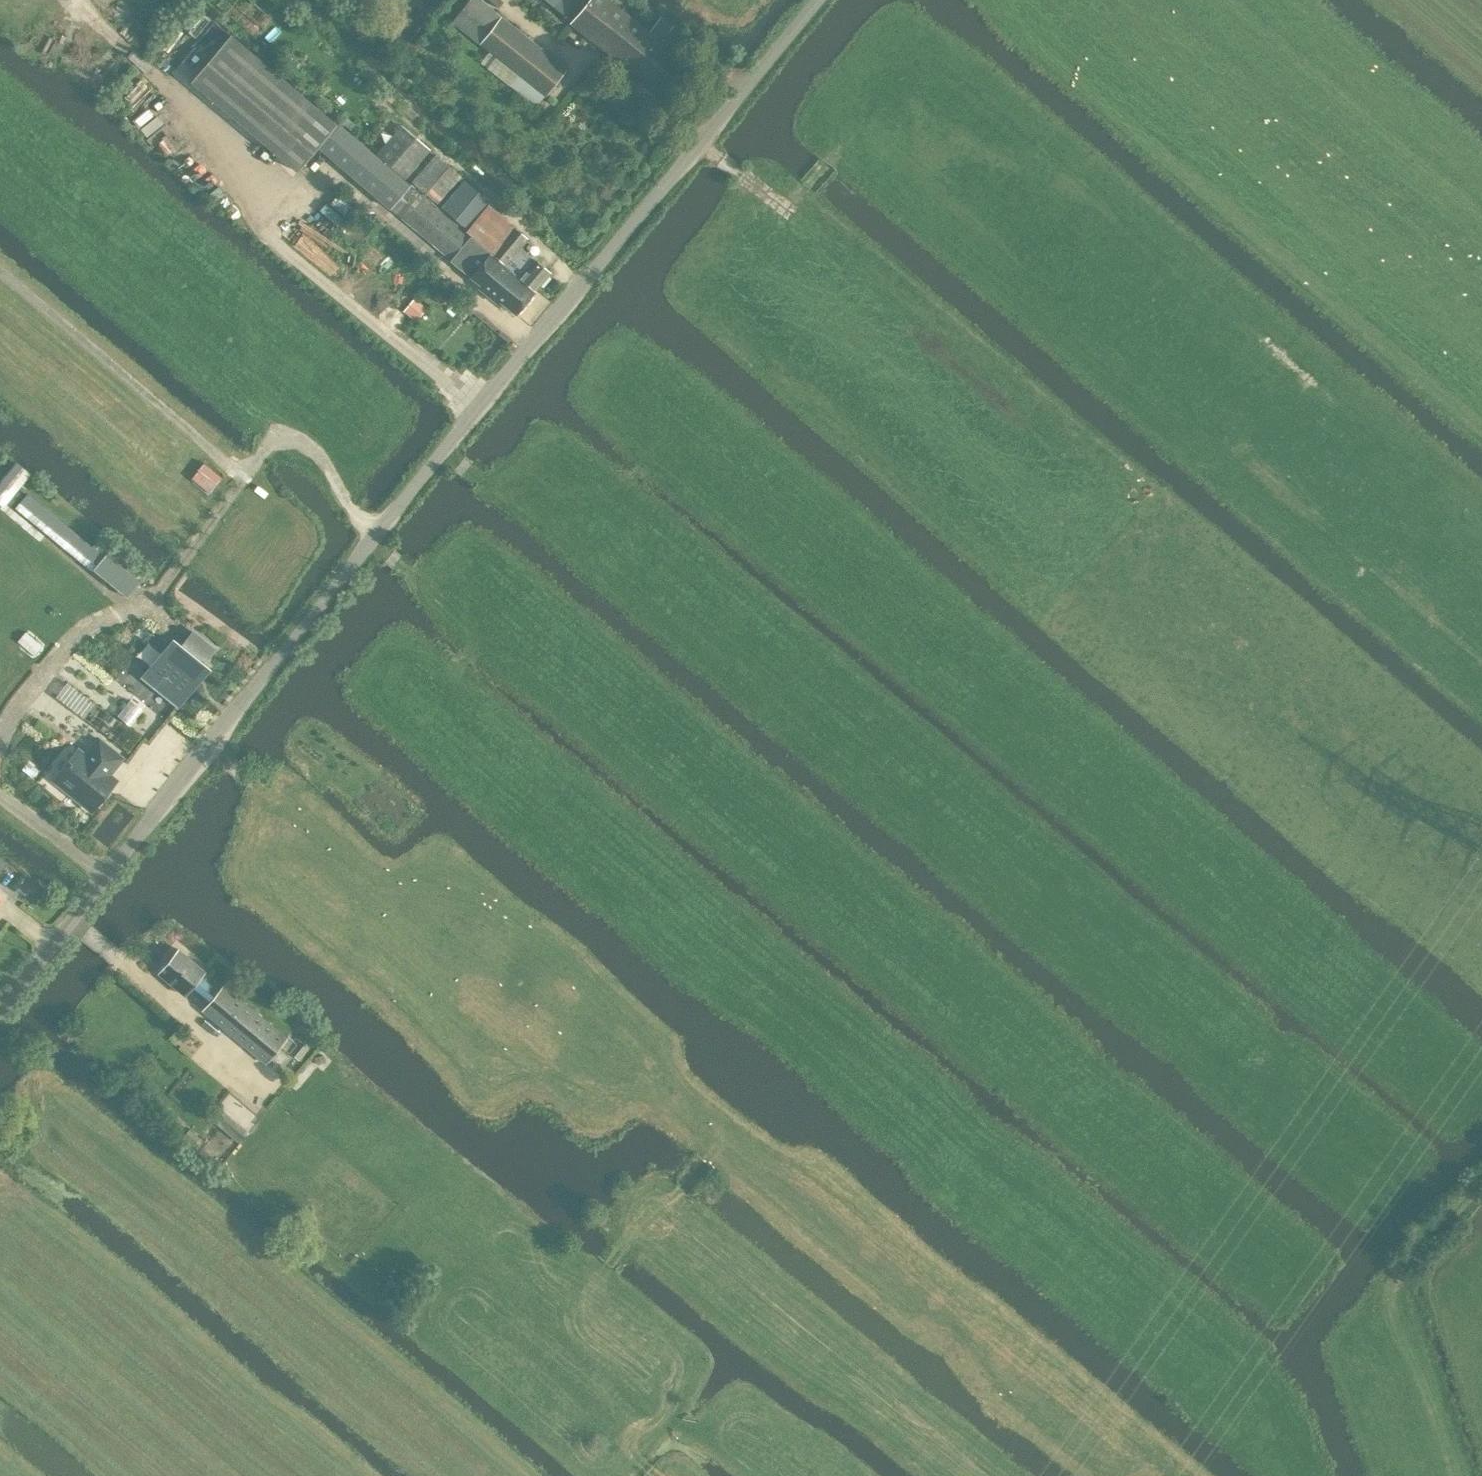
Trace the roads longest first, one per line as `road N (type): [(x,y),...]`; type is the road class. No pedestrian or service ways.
road 1 (unclassified): [(818,0),(374,536),(0,1011)]
road 2 (track): [(489,631),(353,518),(314,454),(285,443),(264,452),(161,586)]
road 3 (track): [(249,474),(0,264)]
road 4 (track): [(1406,1357),(1390,1314),(1394,1278),(1481,1184)]

